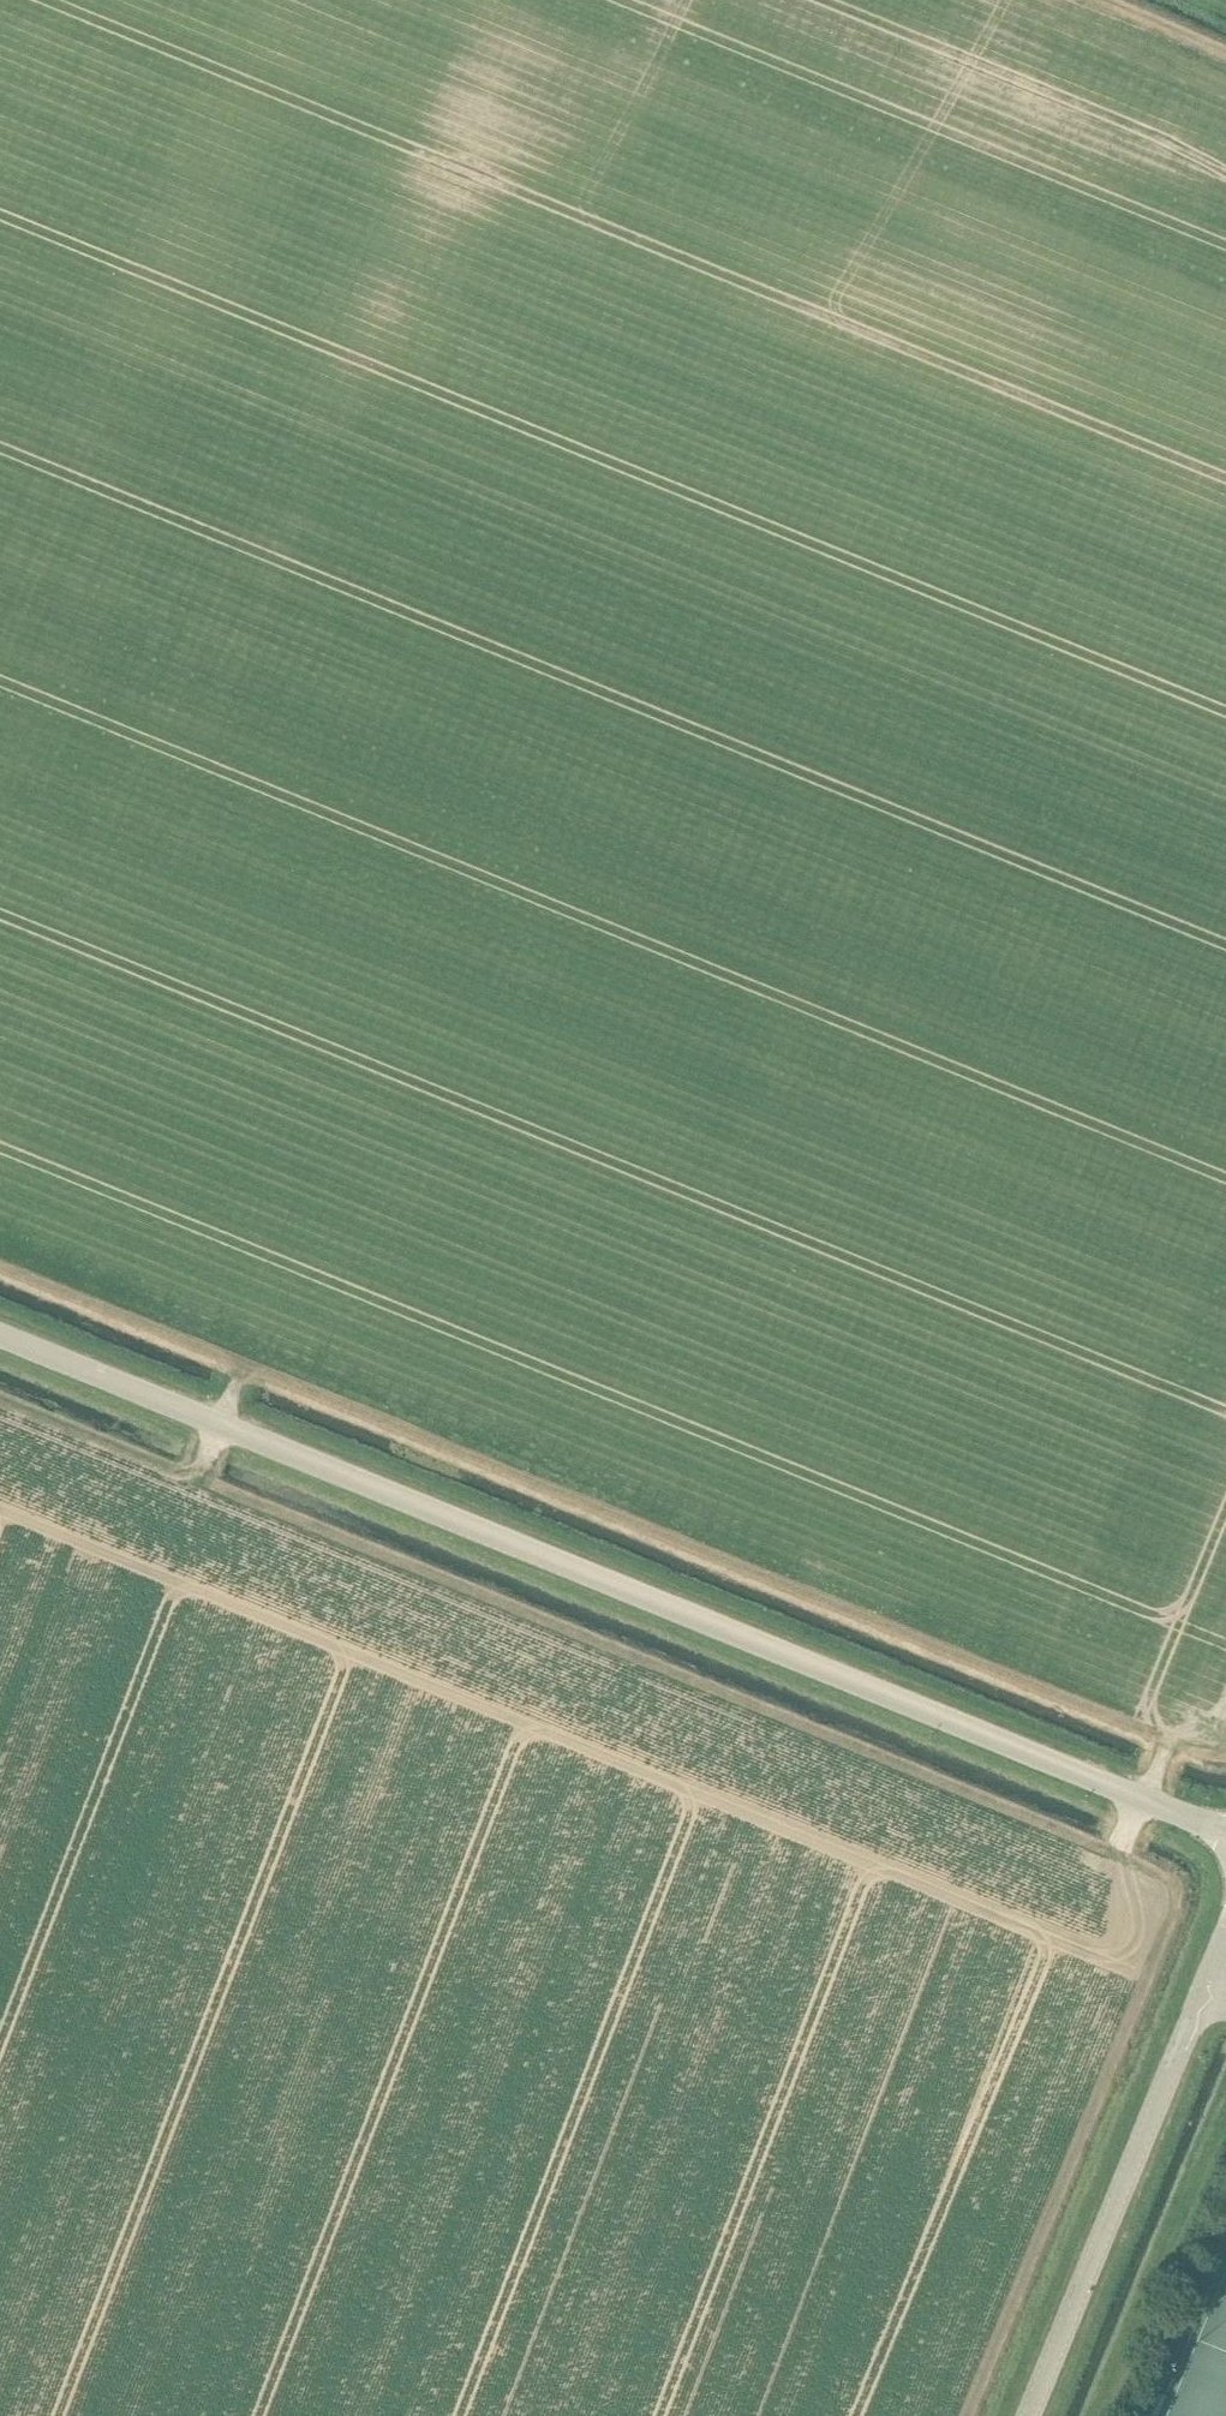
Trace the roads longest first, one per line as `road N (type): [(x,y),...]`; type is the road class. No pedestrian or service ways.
road 1 (unclassified): [(1225,1834),(0,1336)]
road 2 (unclassified): [(1027,2415),(1225,1932)]

